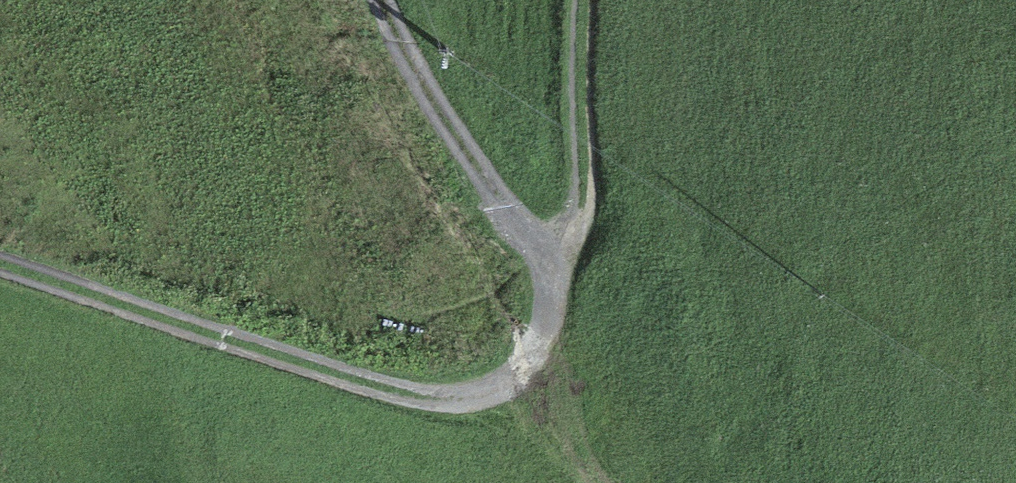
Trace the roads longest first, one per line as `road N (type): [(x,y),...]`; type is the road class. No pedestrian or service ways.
road 1 (track): [(397,0),(421,53),(505,181),(542,223),(569,230),(560,312),(534,363),(503,379),(414,383),(313,357),(0,247)]
road 2 (track): [(569,230),(585,222),(592,199),(591,0)]

